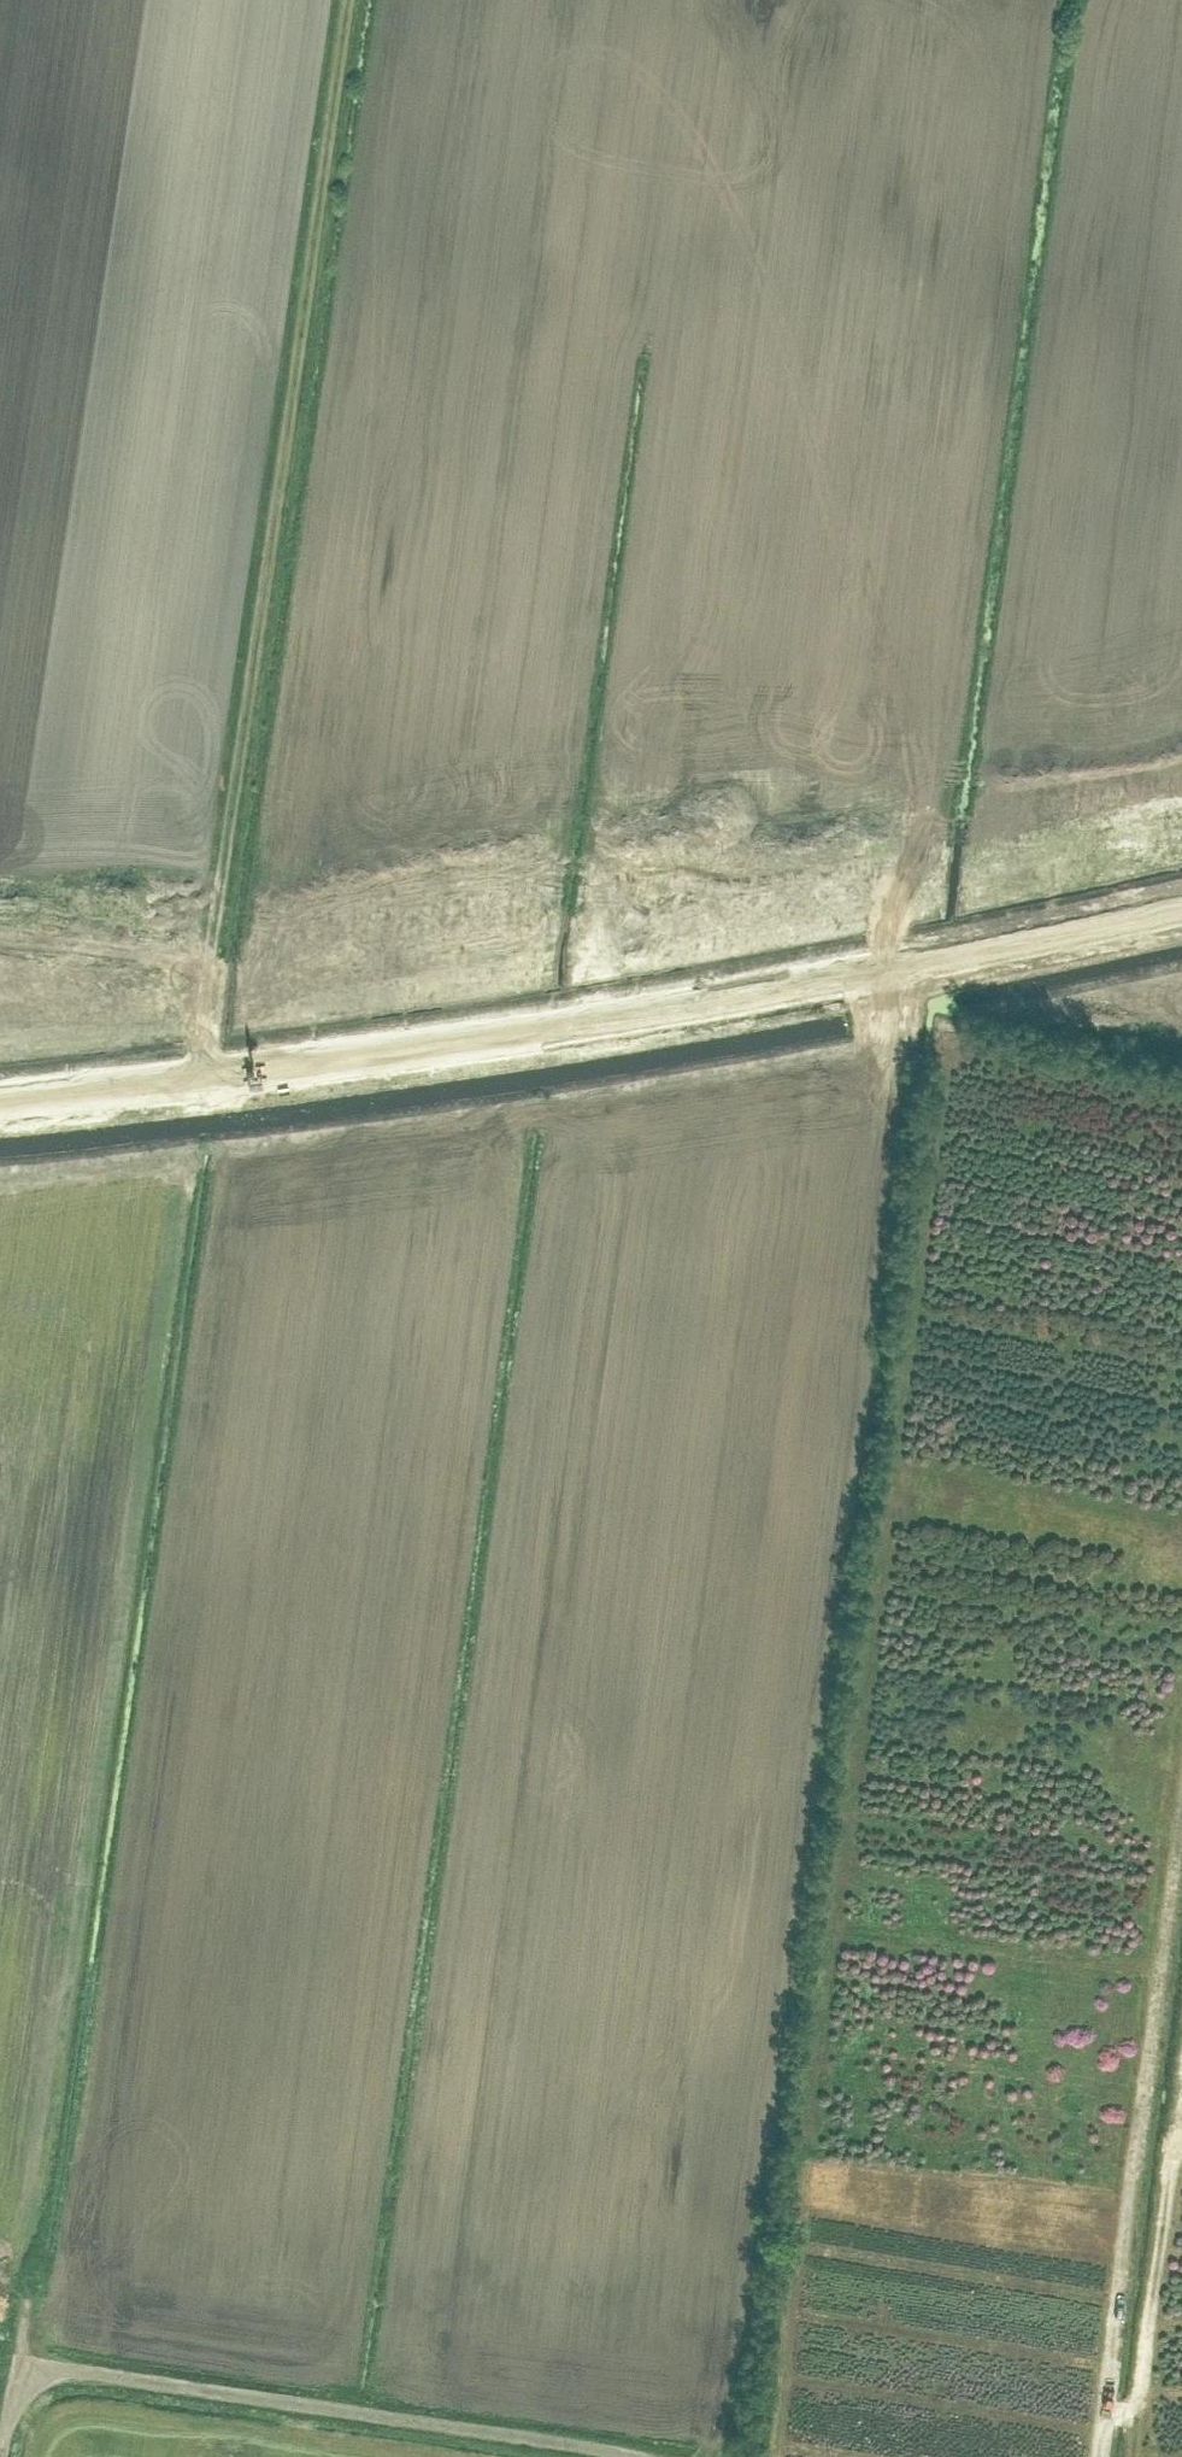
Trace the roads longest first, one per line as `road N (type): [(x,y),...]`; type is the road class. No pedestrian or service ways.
road 1 (unclassified): [(0,1102),(647,1013),(1181,907)]
road 2 (unclassified): [(2,2456),(27,2384),(58,2367),(632,2456)]
road 3 (track): [(1103,2415),(1136,2412),(1145,2397),(1181,2140)]
road 4 (track): [(1097,2456),(1137,2151)]

